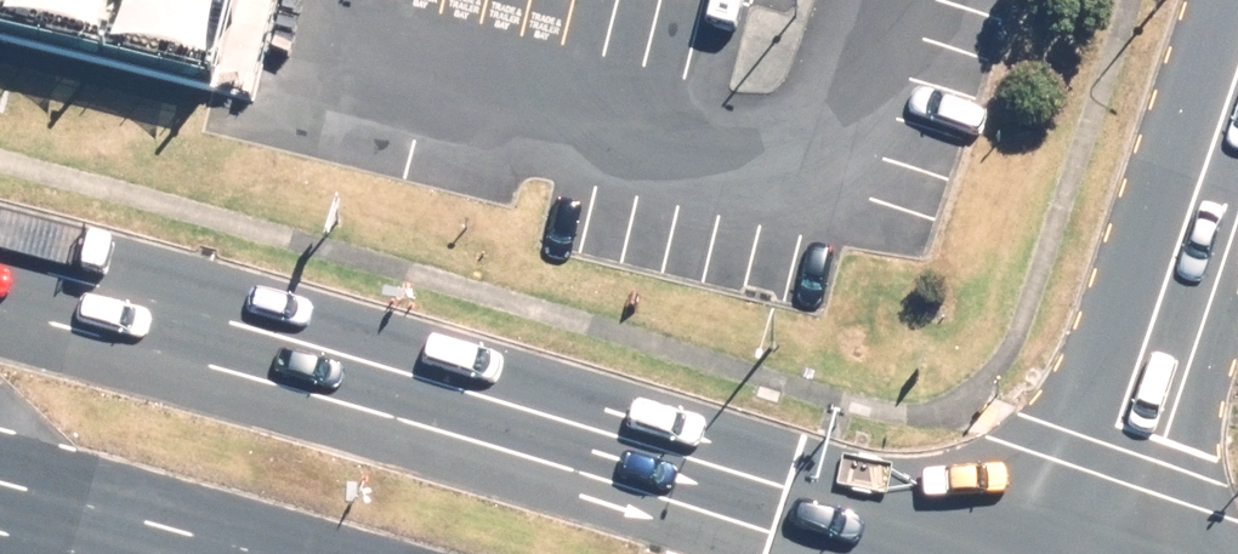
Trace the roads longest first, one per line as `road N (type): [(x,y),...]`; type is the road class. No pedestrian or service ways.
road 1 (primary): [(0,285),(263,351),(930,553)]
road 2 (tertiary): [(1237,76),(1078,553)]
road 3 (primary): [(146,553),(22,522)]

